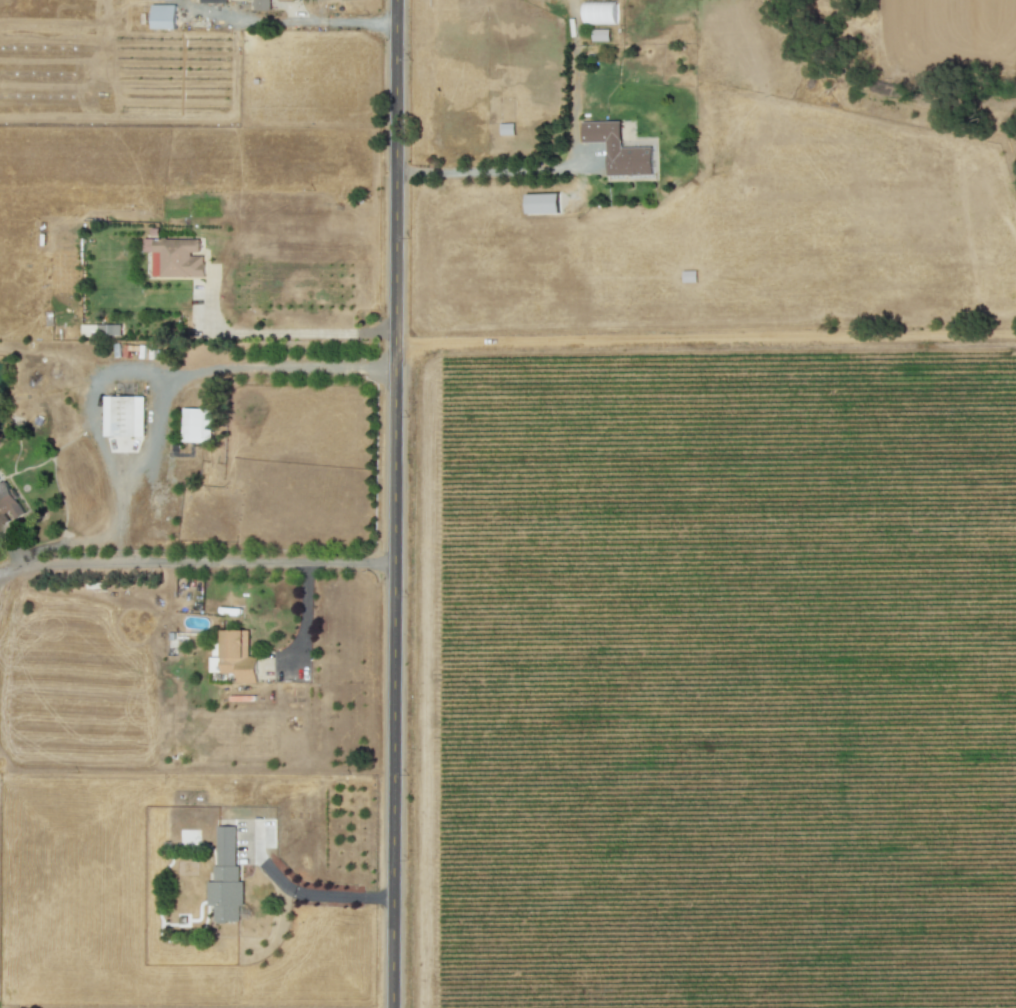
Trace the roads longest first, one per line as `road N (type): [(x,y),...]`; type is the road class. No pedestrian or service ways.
road 1 (tertiary): [(396,1007),(399,0)]

